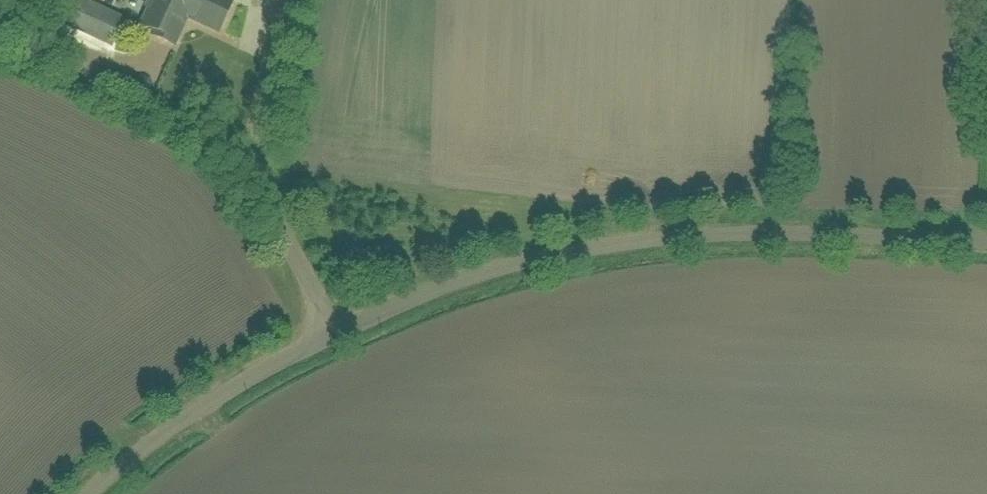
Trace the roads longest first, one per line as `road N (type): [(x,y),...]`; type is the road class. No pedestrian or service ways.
road 1 (unclassified): [(986,244),(655,240),(435,287),(329,330)]
road 2 (unclassified): [(329,330),(272,219),(252,158),(284,0)]
road 3 (unclassified): [(329,330),(189,415),(91,493)]

